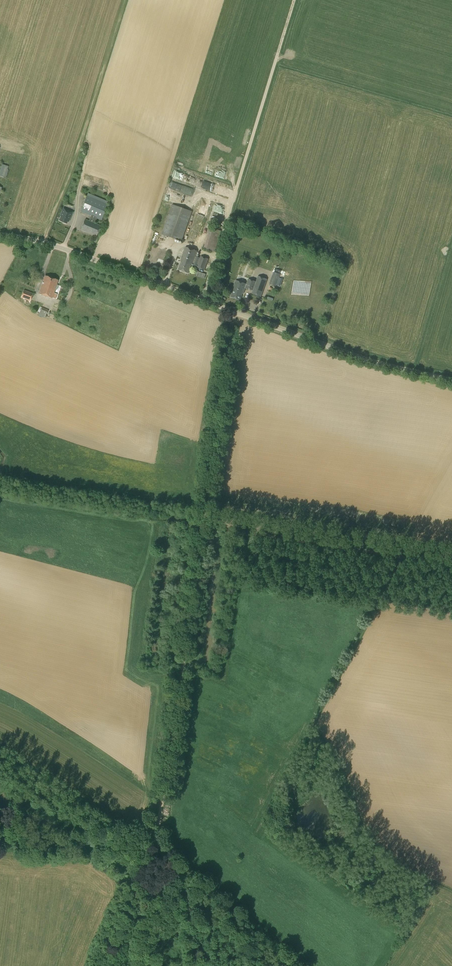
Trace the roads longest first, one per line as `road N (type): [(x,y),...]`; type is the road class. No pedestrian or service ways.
road 1 (track): [(143,853),(161,795),(234,312)]
road 2 (unclassified): [(451,382),(357,357),(63,248),(0,235)]
road 3 (track): [(294,0),(202,299)]
road 4 (track): [(143,853),(0,758)]
road 5 (track): [(99,965),(143,853)]

